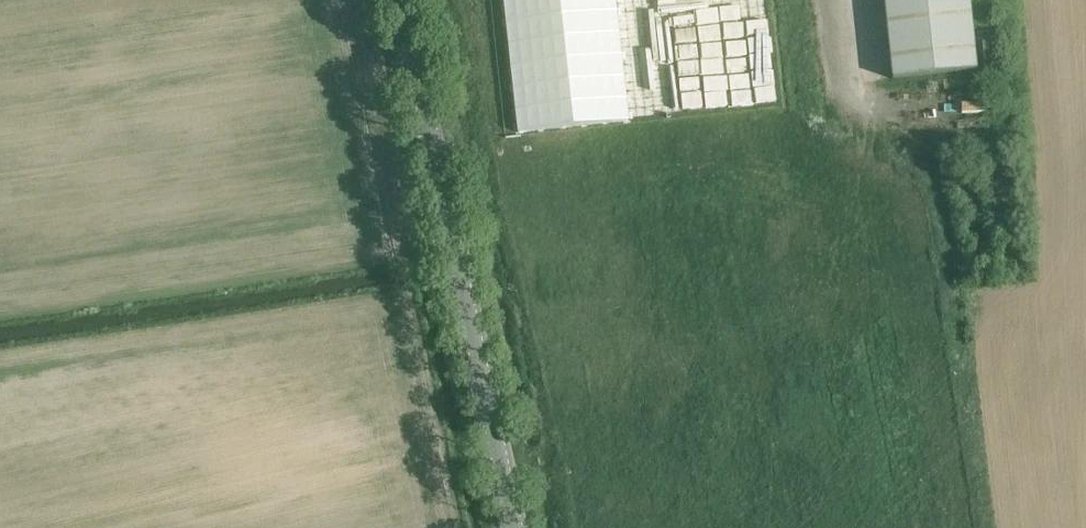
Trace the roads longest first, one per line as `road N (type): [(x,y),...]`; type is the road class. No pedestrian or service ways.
road 1 (tertiary): [(515,527),(401,0)]

